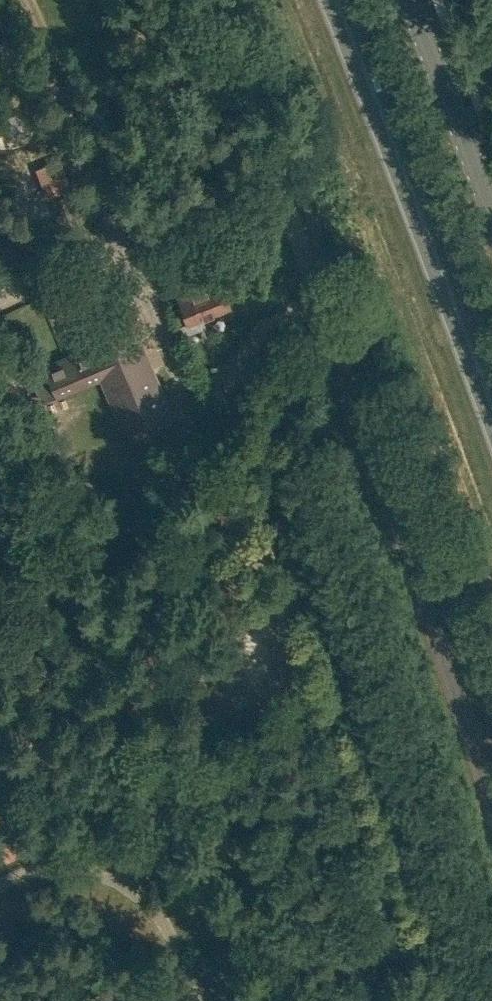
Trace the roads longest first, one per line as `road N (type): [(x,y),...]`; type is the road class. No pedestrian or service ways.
road 1 (unclassified): [(491,811),(290,217),(276,191),(252,189),(166,225)]
road 2 (trunk): [(491,403),(333,0)]
road 3 (tertiary): [(491,214),(409,0)]

